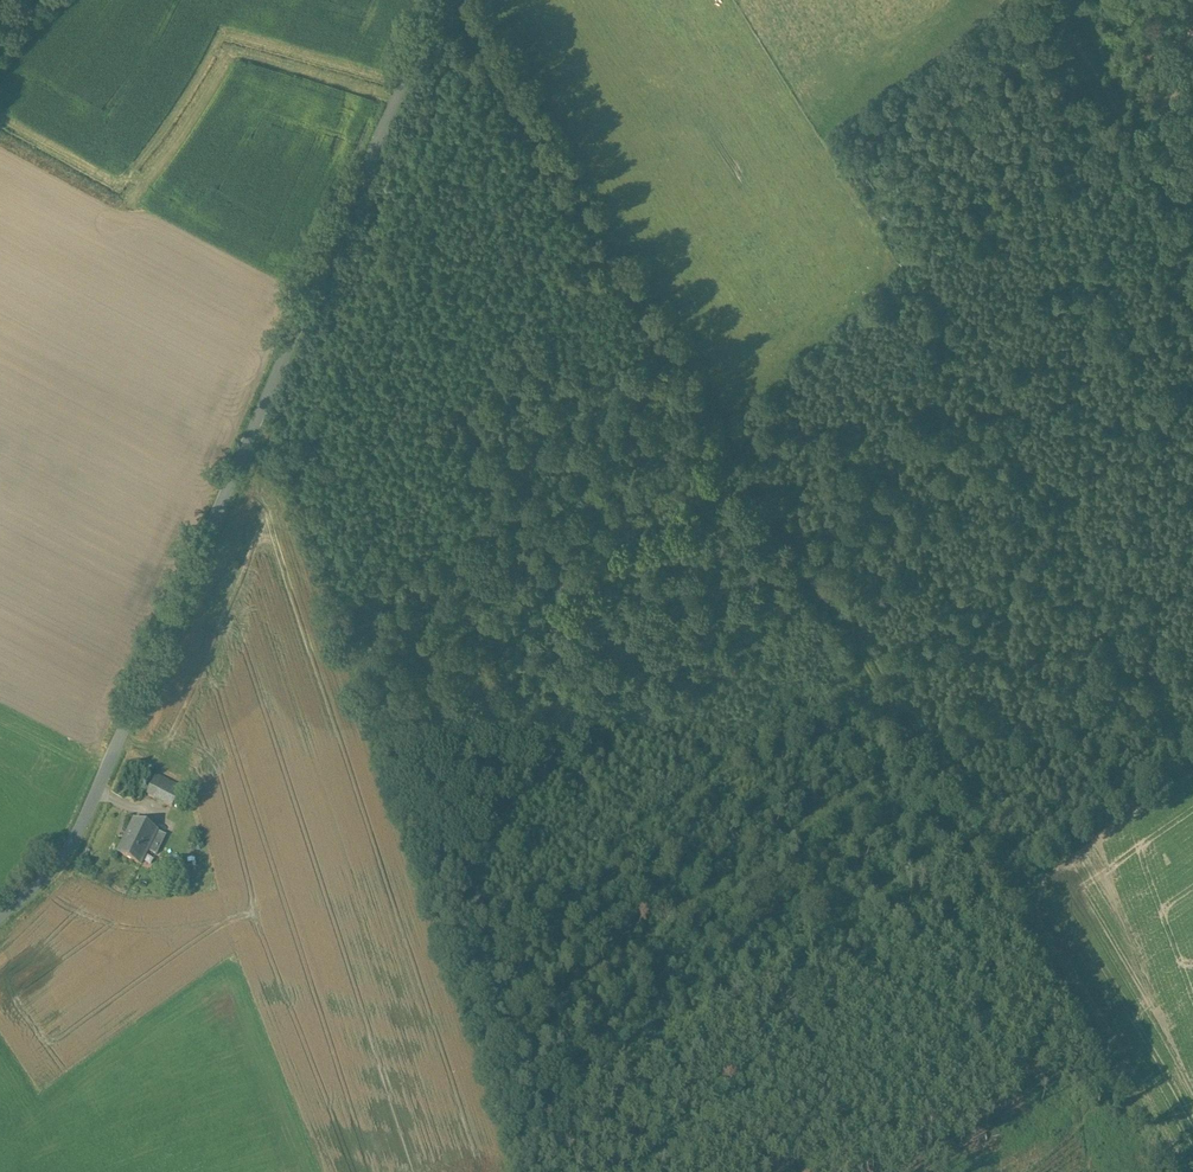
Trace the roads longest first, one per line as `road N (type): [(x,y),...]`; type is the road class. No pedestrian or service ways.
road 1 (unclassified): [(0,913),(72,843),(441,0)]
road 2 (track): [(1192,232),(1049,0)]

